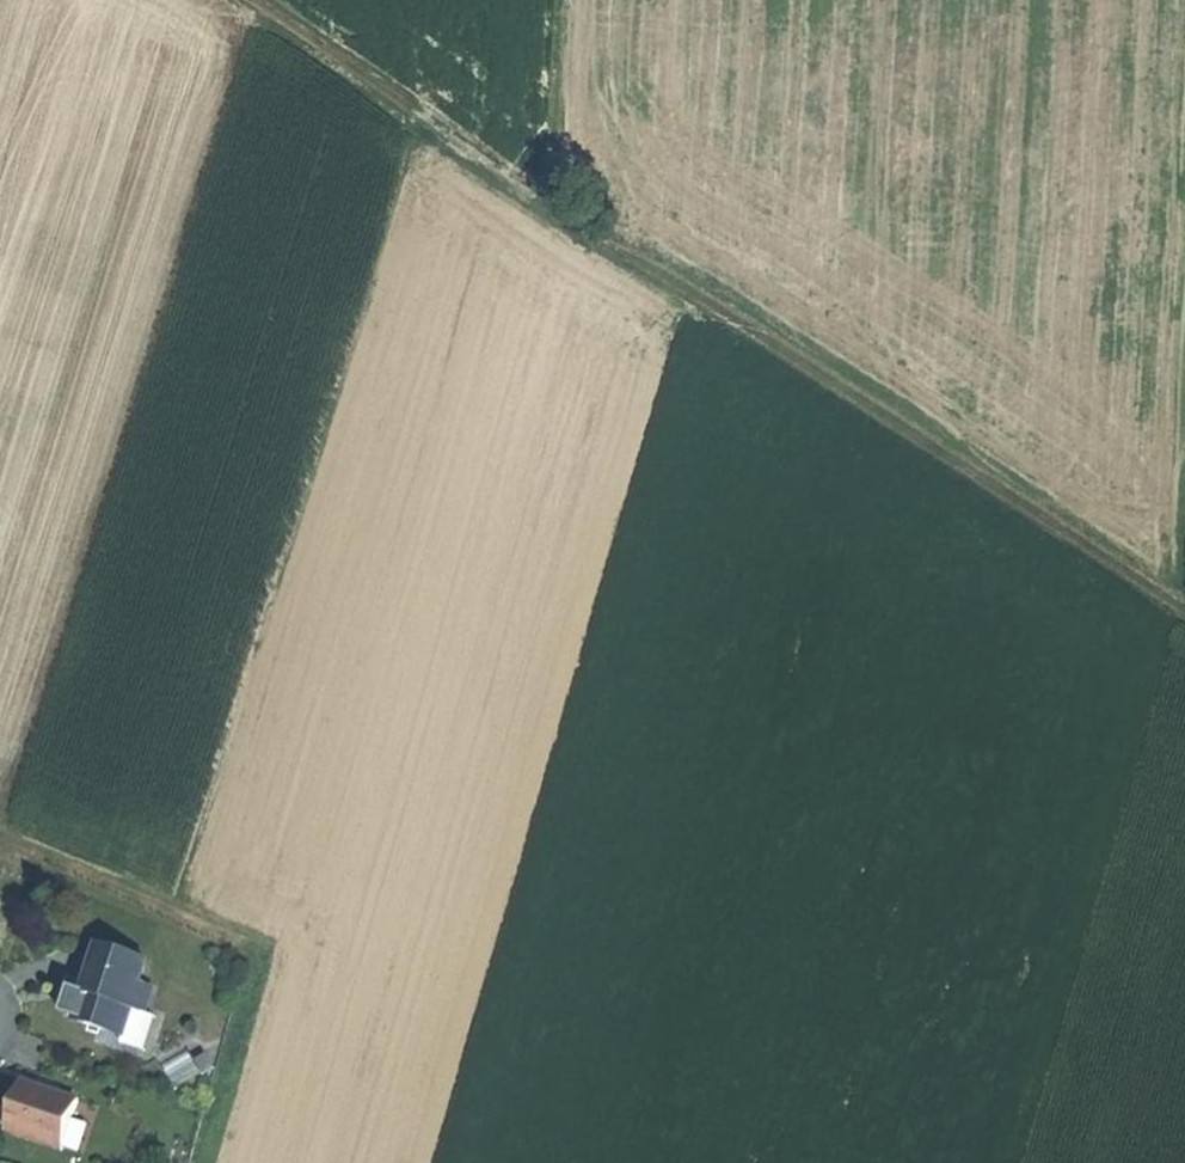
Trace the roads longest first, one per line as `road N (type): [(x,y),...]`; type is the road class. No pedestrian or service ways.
road 1 (track): [(1184,591),(231,0)]

